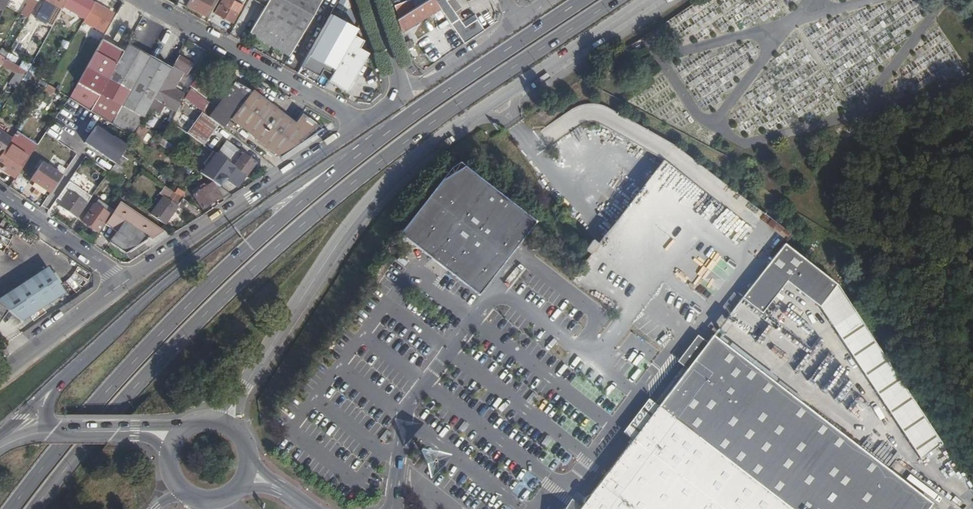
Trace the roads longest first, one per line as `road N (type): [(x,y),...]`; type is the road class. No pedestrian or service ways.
road 1 (trunk): [(33,508),(128,392),(253,267),(369,169),(615,0)]
road 2 (unclassified): [(648,0),(396,173),(349,228),(246,385)]
road 3 (trunk): [(357,156),(240,255),(109,388),(12,508)]
road 4 (trunk): [(357,156),(334,160),(204,254),(61,380)]
road 5 (tertiary): [(122,281),(359,125)]
road 6 (trunk): [(583,0),(357,156)]
road 7 (residential): [(359,125),(137,0)]
road 8 (tertiary): [(0,372),(122,281)]
road 9 (residential): [(0,198),(122,281)]
road 10 (tertiary): [(404,97),(511,26)]

